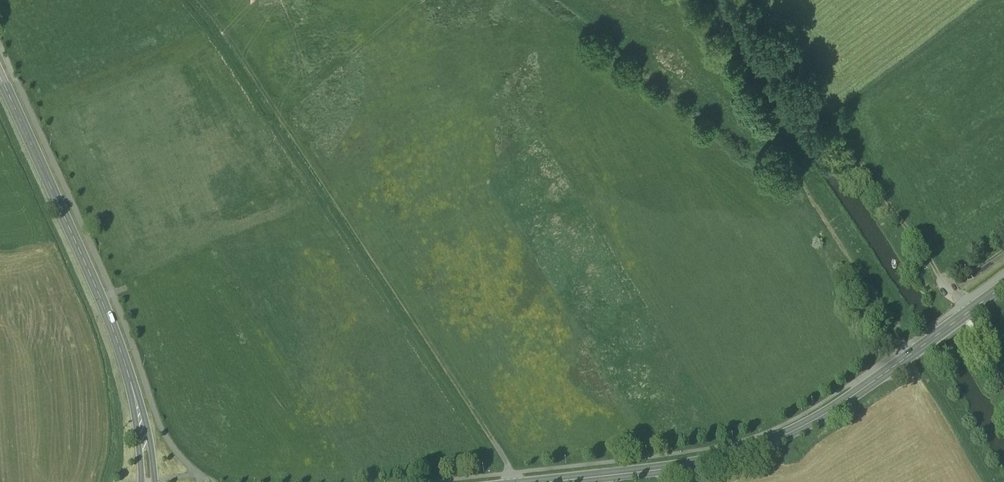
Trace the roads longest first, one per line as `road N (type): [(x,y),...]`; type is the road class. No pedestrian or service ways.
road 1 (track): [(518,481),(201,0)]
road 2 (tertiary): [(562,481),(692,469),(781,440),(966,316)]
road 3 (track): [(961,304),(767,0)]
road 4 (tertiary): [(125,362),(0,80)]
road 5 (tertiary): [(155,481),(125,362)]
road 6 (tertiary): [(125,362),(141,481)]

